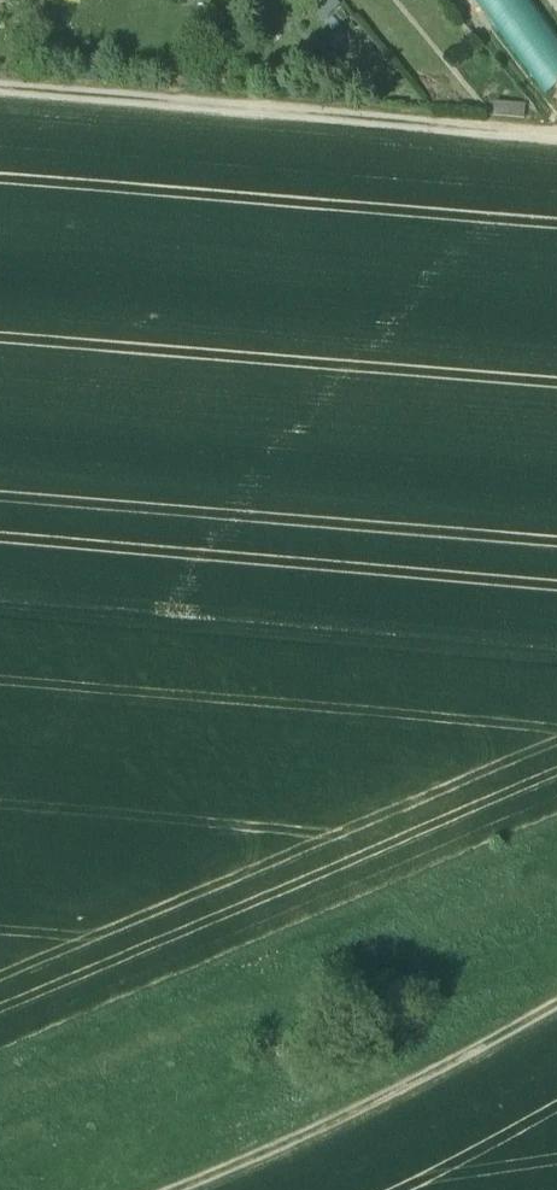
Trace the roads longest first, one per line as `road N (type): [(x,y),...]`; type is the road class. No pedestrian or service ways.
road 1 (track): [(556,131),(0,85)]
road 2 (track): [(556,1002),(356,1109),(167,1189)]

